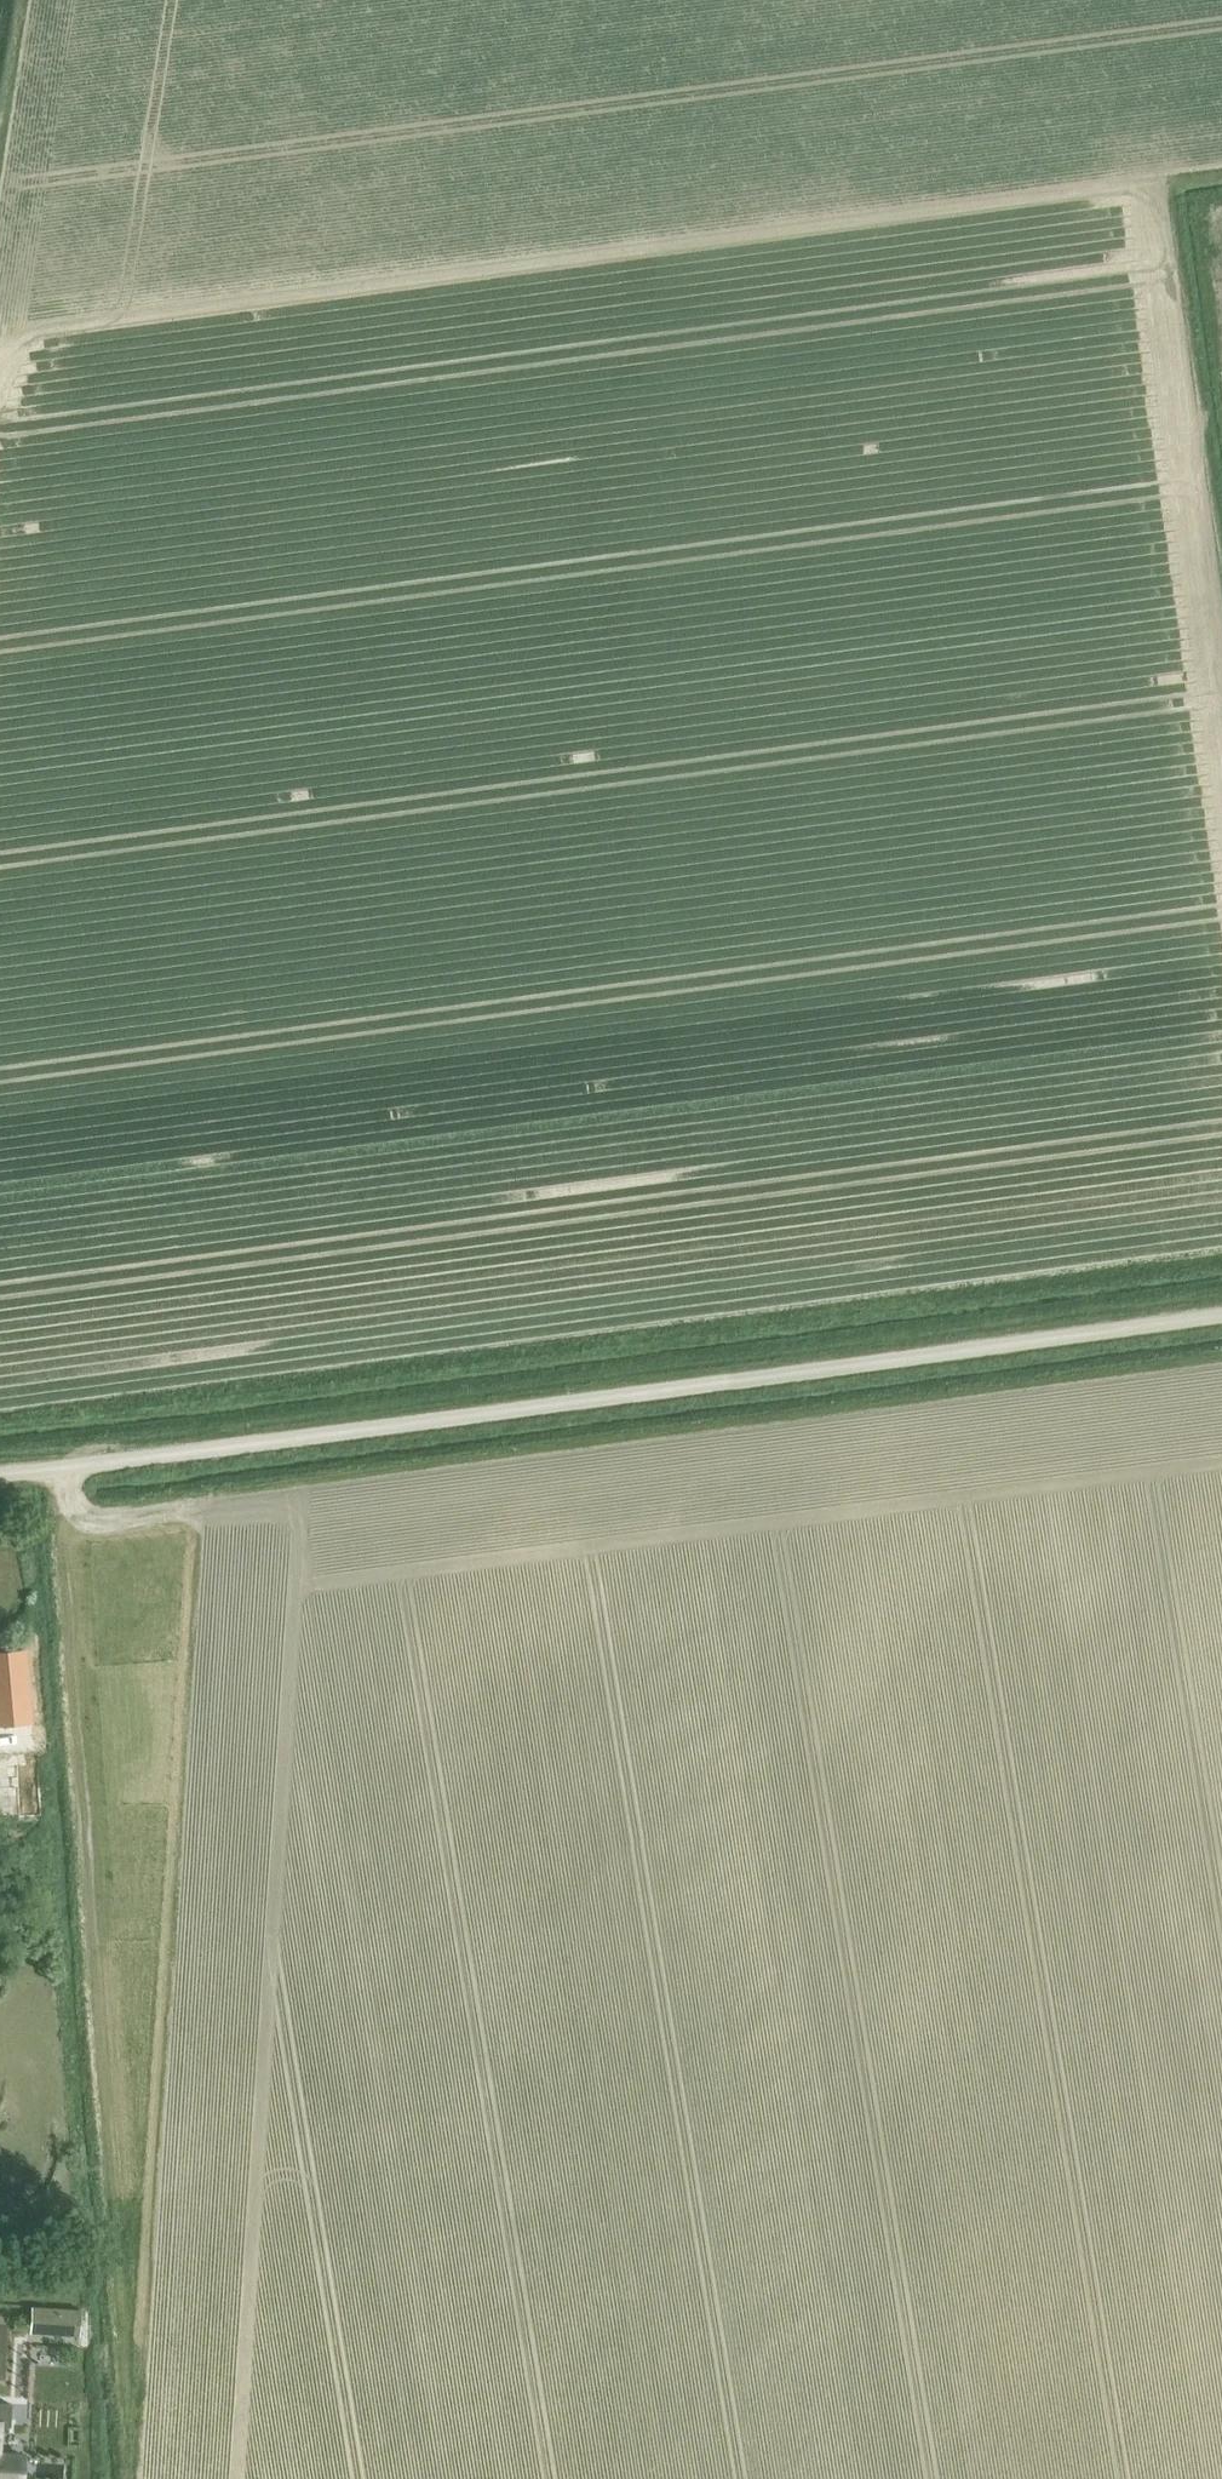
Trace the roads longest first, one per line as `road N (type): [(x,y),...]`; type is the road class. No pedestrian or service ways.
road 1 (unclassified): [(0,1472),(1221,1314)]

